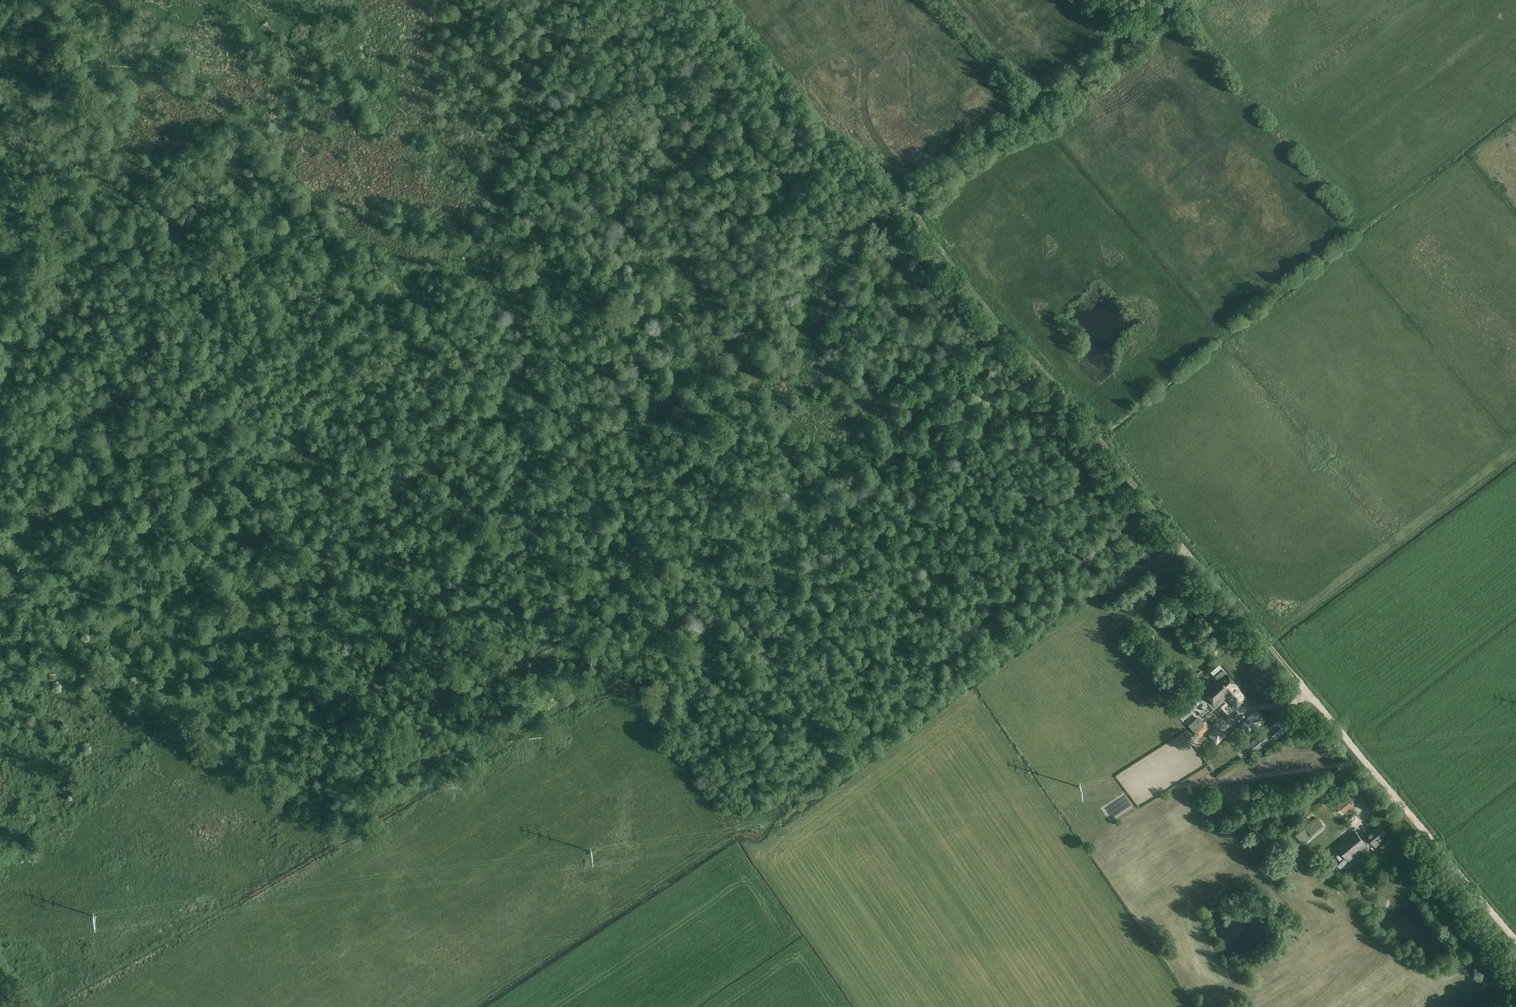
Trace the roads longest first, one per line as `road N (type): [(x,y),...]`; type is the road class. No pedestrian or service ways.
road 1 (track): [(1209,577),(959,276),(913,204)]
road 2 (track): [(1515,941),(1209,577)]

